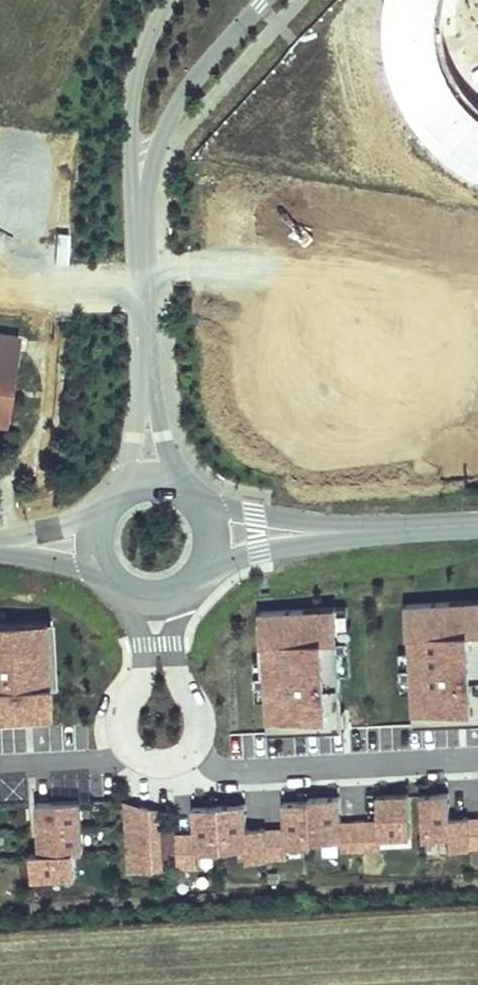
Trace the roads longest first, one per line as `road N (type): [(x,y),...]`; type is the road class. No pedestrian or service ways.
road 1 (residential): [(196,751),(231,772),(477,758)]
road 2 (residential): [(139,194),(169,122),(265,0)]
road 3 (residential): [(167,0),(135,79),(130,136),(139,194)]
road 4 (secondary): [(388,530),(205,507)]
road 5 (secondary): [(207,563),(388,530)]
road 6 (residential): [(196,751),(204,728),(172,645),(183,591)]
road 7 (residential): [(120,591),(147,645),(131,710),(135,749)]
road 8 (residential): [(174,481),(144,328)]
road 9 (residential): [(144,328),(126,482)]
road 10 (residential): [(135,749),(106,765),(0,770)]
road 11 (residential): [(139,194),(144,328)]

